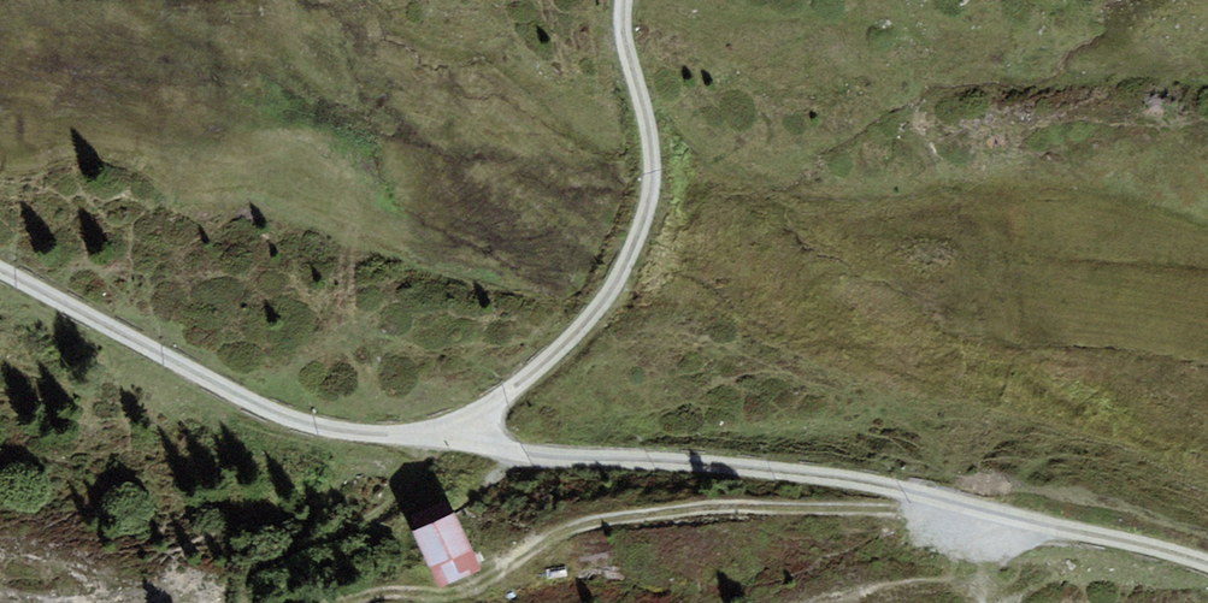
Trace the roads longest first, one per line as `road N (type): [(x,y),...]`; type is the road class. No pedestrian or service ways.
road 1 (unclassified): [(438,440),(893,486),(1207,567)]
road 2 (unclassified): [(625,0),(620,23),(647,177),(604,298),(438,440)]
road 3 (track): [(495,572),(570,529),(704,511),(948,516),(955,502)]
road 4 (unclassified): [(0,273),(292,425),(438,440)]

